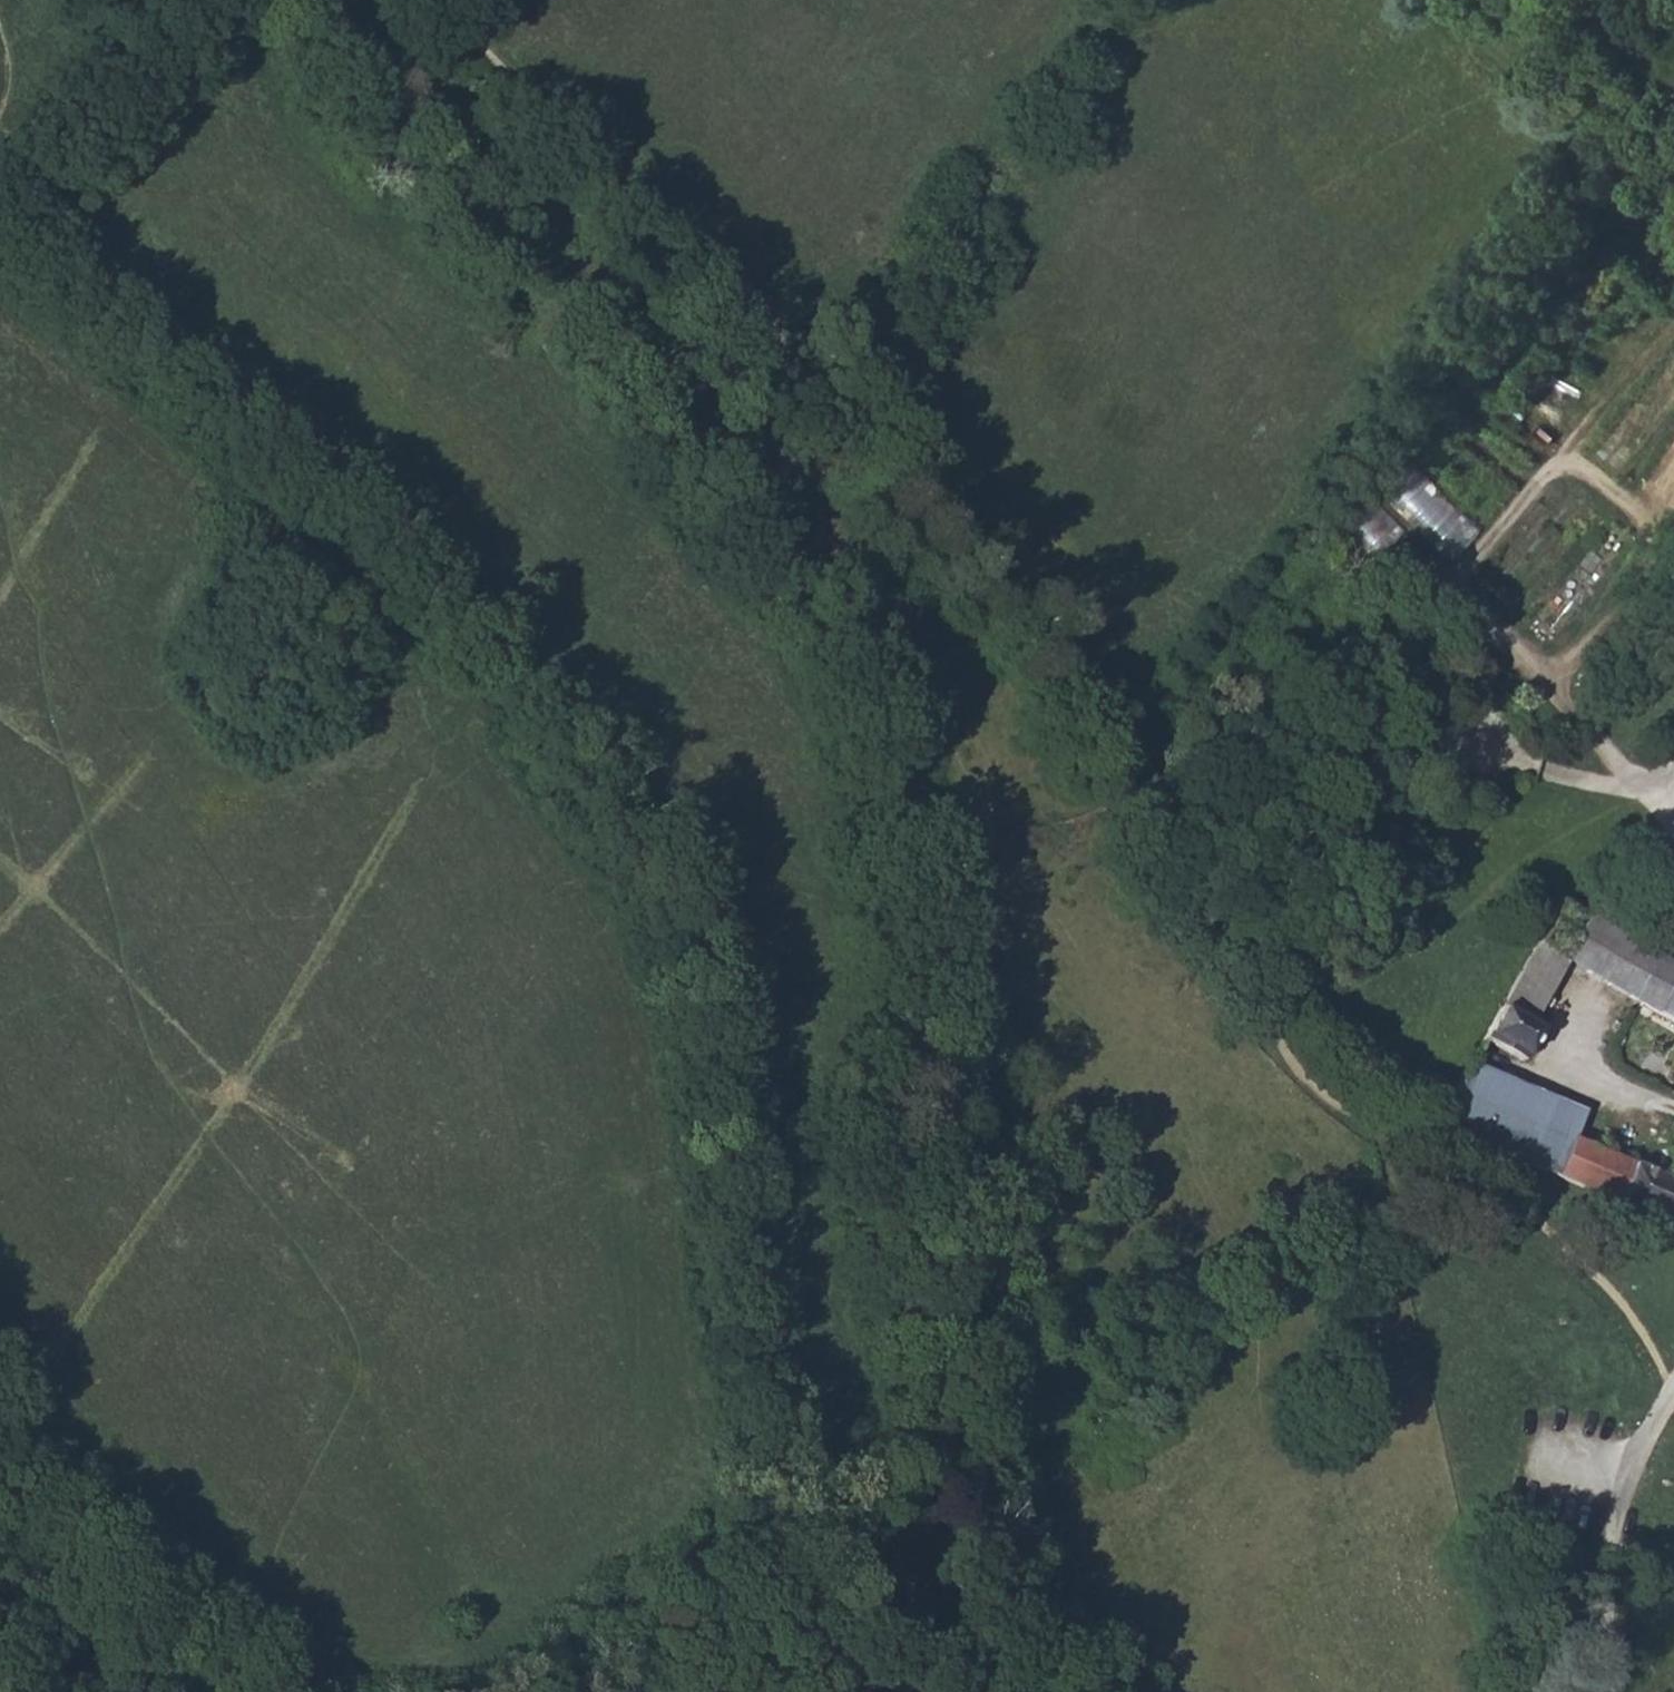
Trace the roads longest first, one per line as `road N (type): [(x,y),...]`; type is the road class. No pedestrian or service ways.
road 1 (track): [(1535,0),(1673,119)]

